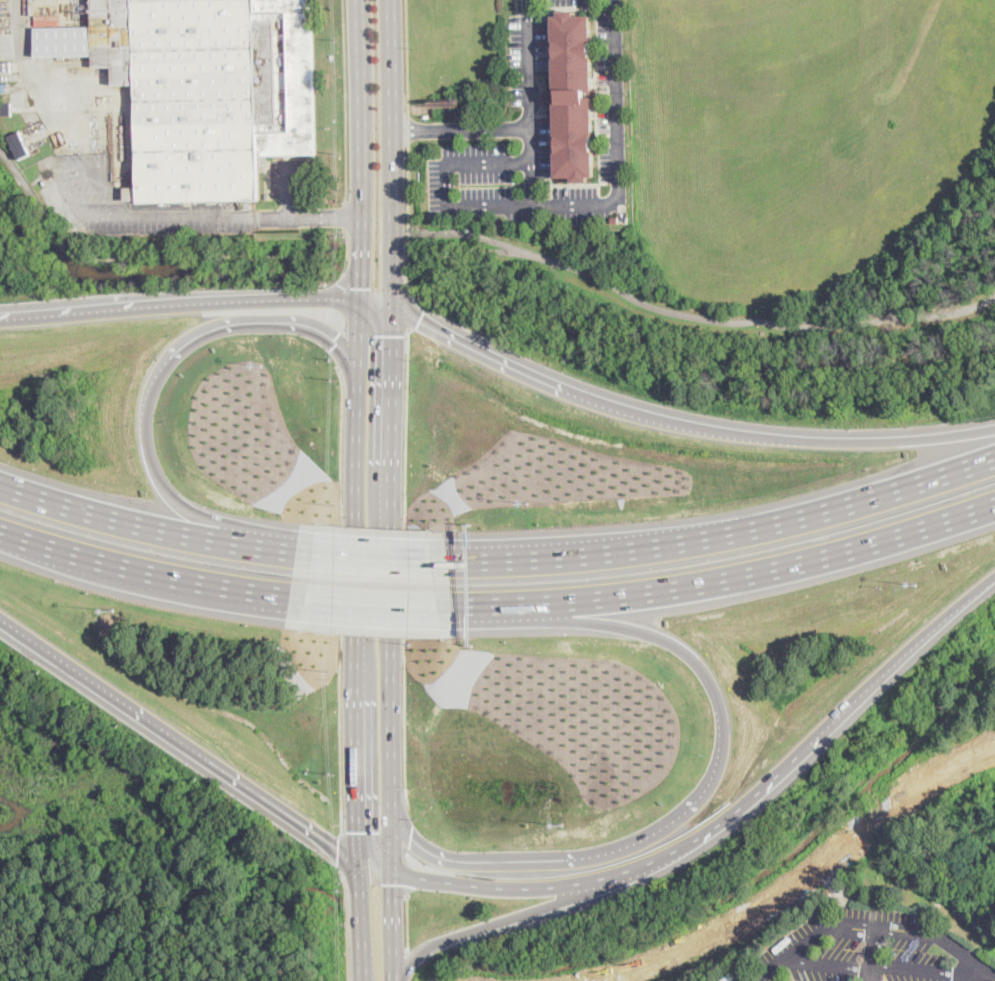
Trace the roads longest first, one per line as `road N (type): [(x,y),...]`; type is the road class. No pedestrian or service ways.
road 1 (motorway): [(392,872),(520,888),(647,869),(744,805),(994,576)]
road 2 (motorway): [(994,419),(839,437),(743,433),(641,415),(419,320),(393,300)]
road 3 (primary): [(392,872),(393,300)]
road 4 (motorway): [(994,462),(772,525),(630,546),(438,558)]
road 5 (motorway): [(457,605),(647,586),(768,562),(994,498)]
road 6 (motorway): [(314,552),(193,510),(161,479),(147,419),(152,389),(184,344),(238,322),(314,328),(336,342),(359,379)]
road 7 (motorway): [(457,605),(627,621),(669,638),(712,681),(724,712),(724,756),(706,791),(679,821),(640,842),(598,851)]
road 8 (primary): [(359,379),(359,869)]
road 9 (motorway): [(0,619),(359,869)]
road 10 (motorway): [(361,301),(98,307),(0,318)]
road 11 (motorway): [(314,552),(222,543),(0,487)]
road 12 (motorway): [(0,527),(118,564),(303,597)]
road 13 (primary): [(360,0),(361,301)]
road 14 (primary): [(393,300),(392,0)]
road 15 (motorway): [(400,980),(436,943),(568,904),(647,869)]
road 16 (motorway): [(598,851),(462,857),(431,849),(391,803)]
road 17 (motorway): [(303,597),(457,605)]
road 18 (motorway): [(438,558),(314,552)]

